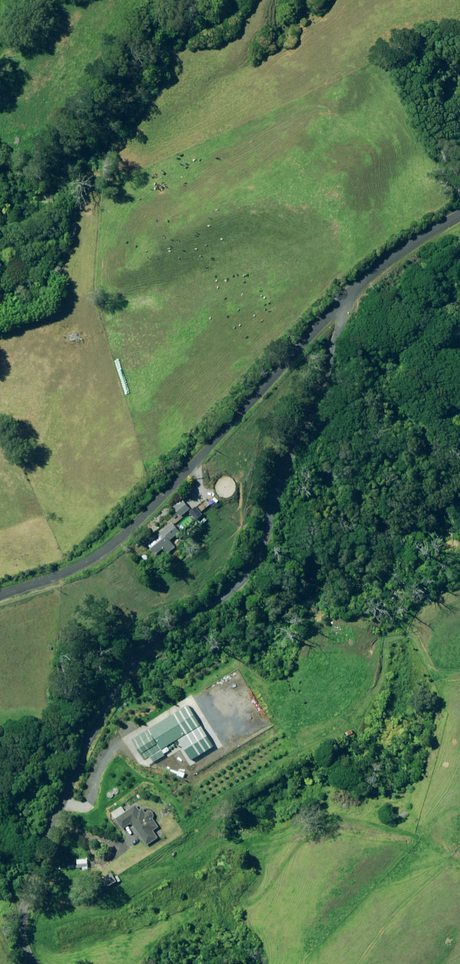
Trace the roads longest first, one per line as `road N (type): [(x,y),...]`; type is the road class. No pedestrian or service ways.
road 1 (unclassified): [(46,963),(33,924),(48,839),(87,753),(134,662),(243,573),(276,522),(359,279)]
road 2 (unclassified): [(0,591),(107,547),(359,279)]

